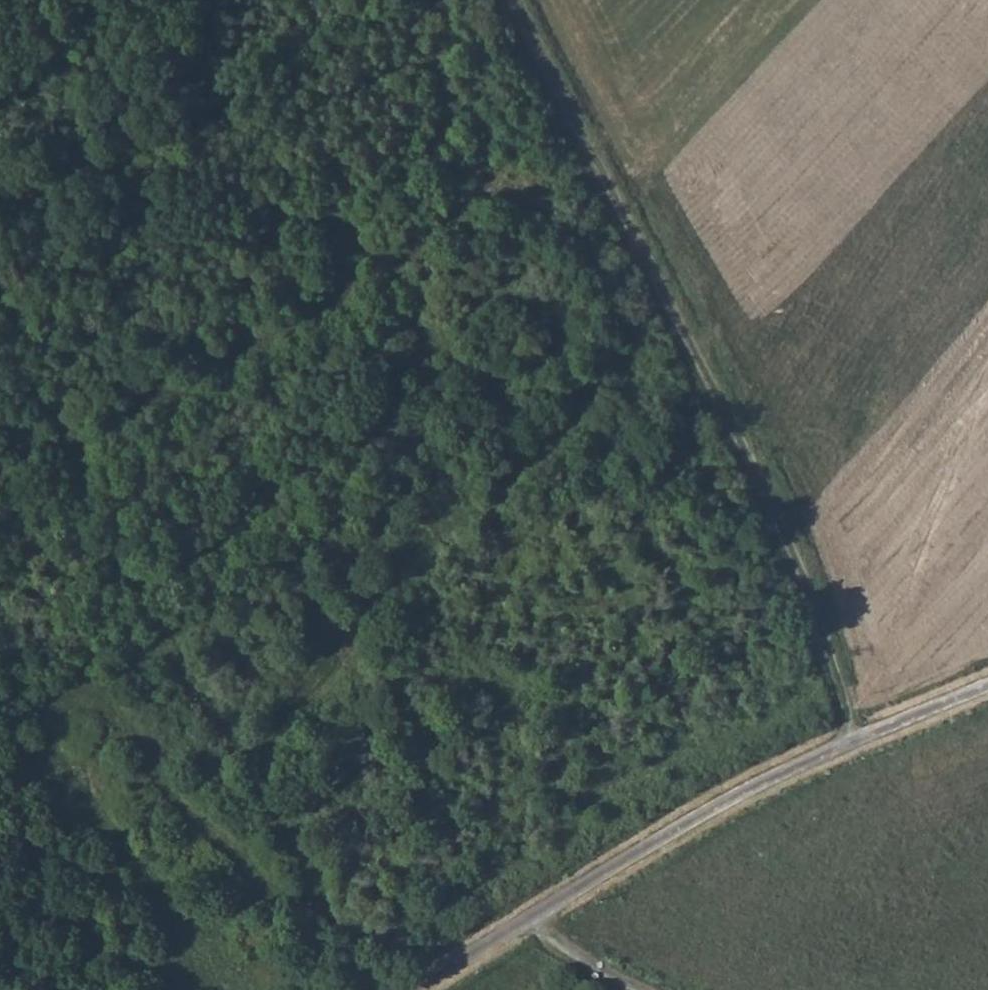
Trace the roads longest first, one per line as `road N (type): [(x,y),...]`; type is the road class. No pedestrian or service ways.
road 1 (track): [(869,732),(816,558),(535,0)]
road 2 (unclassified): [(987,686),(719,801),(414,989)]
road 3 (track): [(529,915),(578,956),(640,989)]

